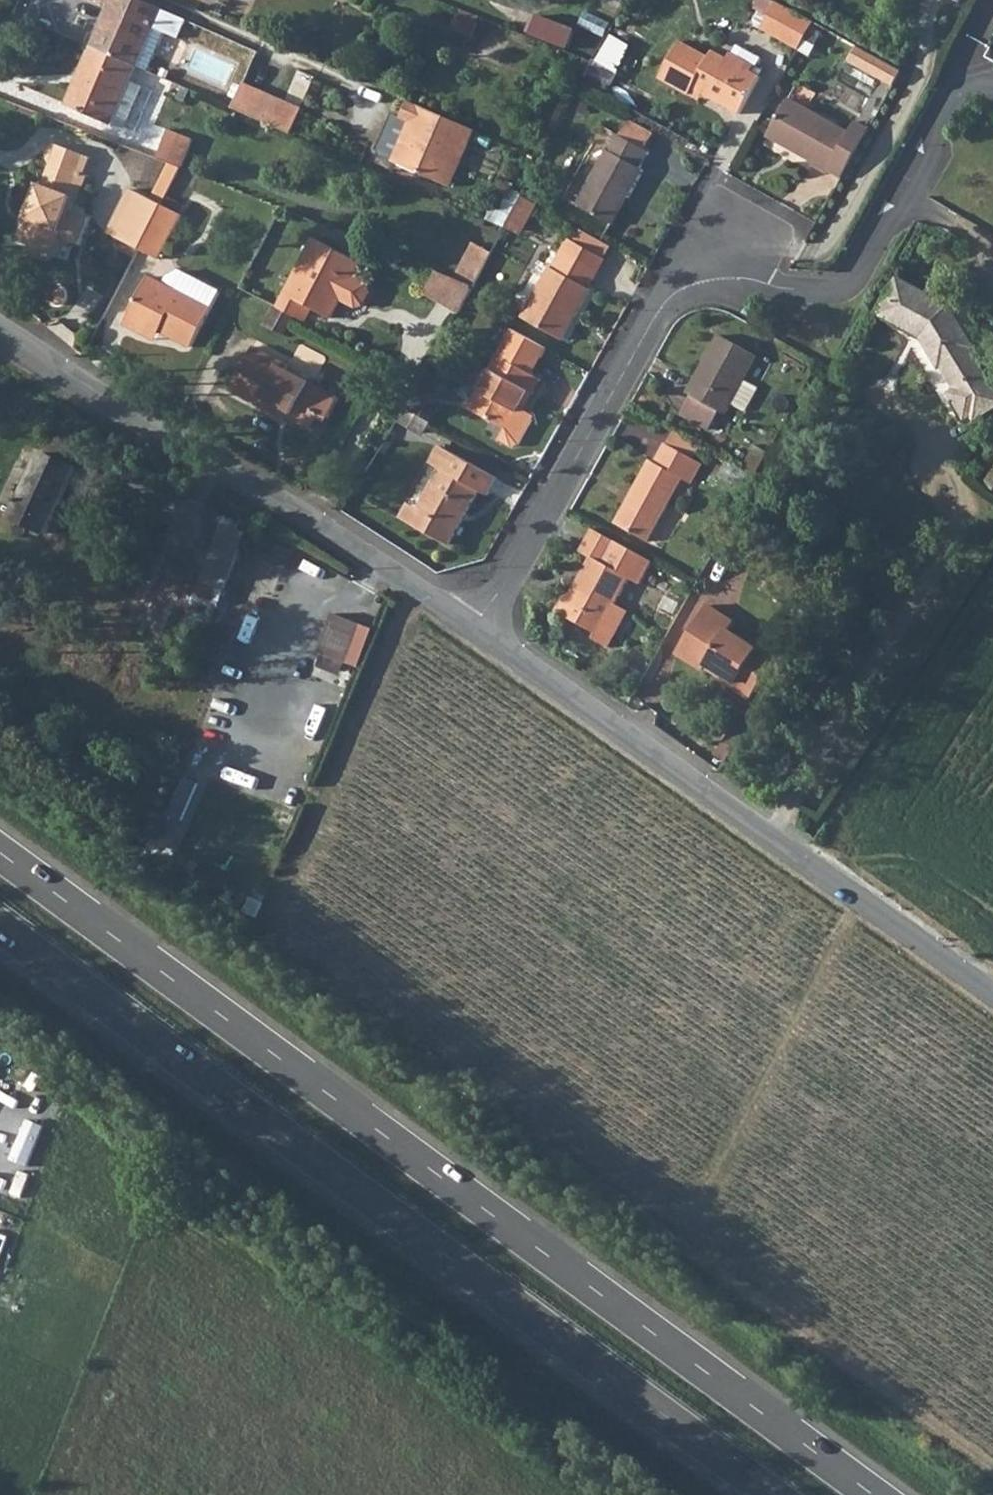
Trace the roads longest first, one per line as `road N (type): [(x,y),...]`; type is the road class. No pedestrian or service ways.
road 1 (trunk): [(873,1494),(0,853)]
road 2 (trunk): [(0,927),(773,1494)]
road 3 (unclassified): [(479,628),(992,995)]
road 4 (unclassified): [(0,329),(479,628)]
road 5 (residential): [(479,628),(674,292),(718,277)]
road 6 (residential): [(718,277),(803,291),(839,291),(856,279),(961,95),(992,81)]

